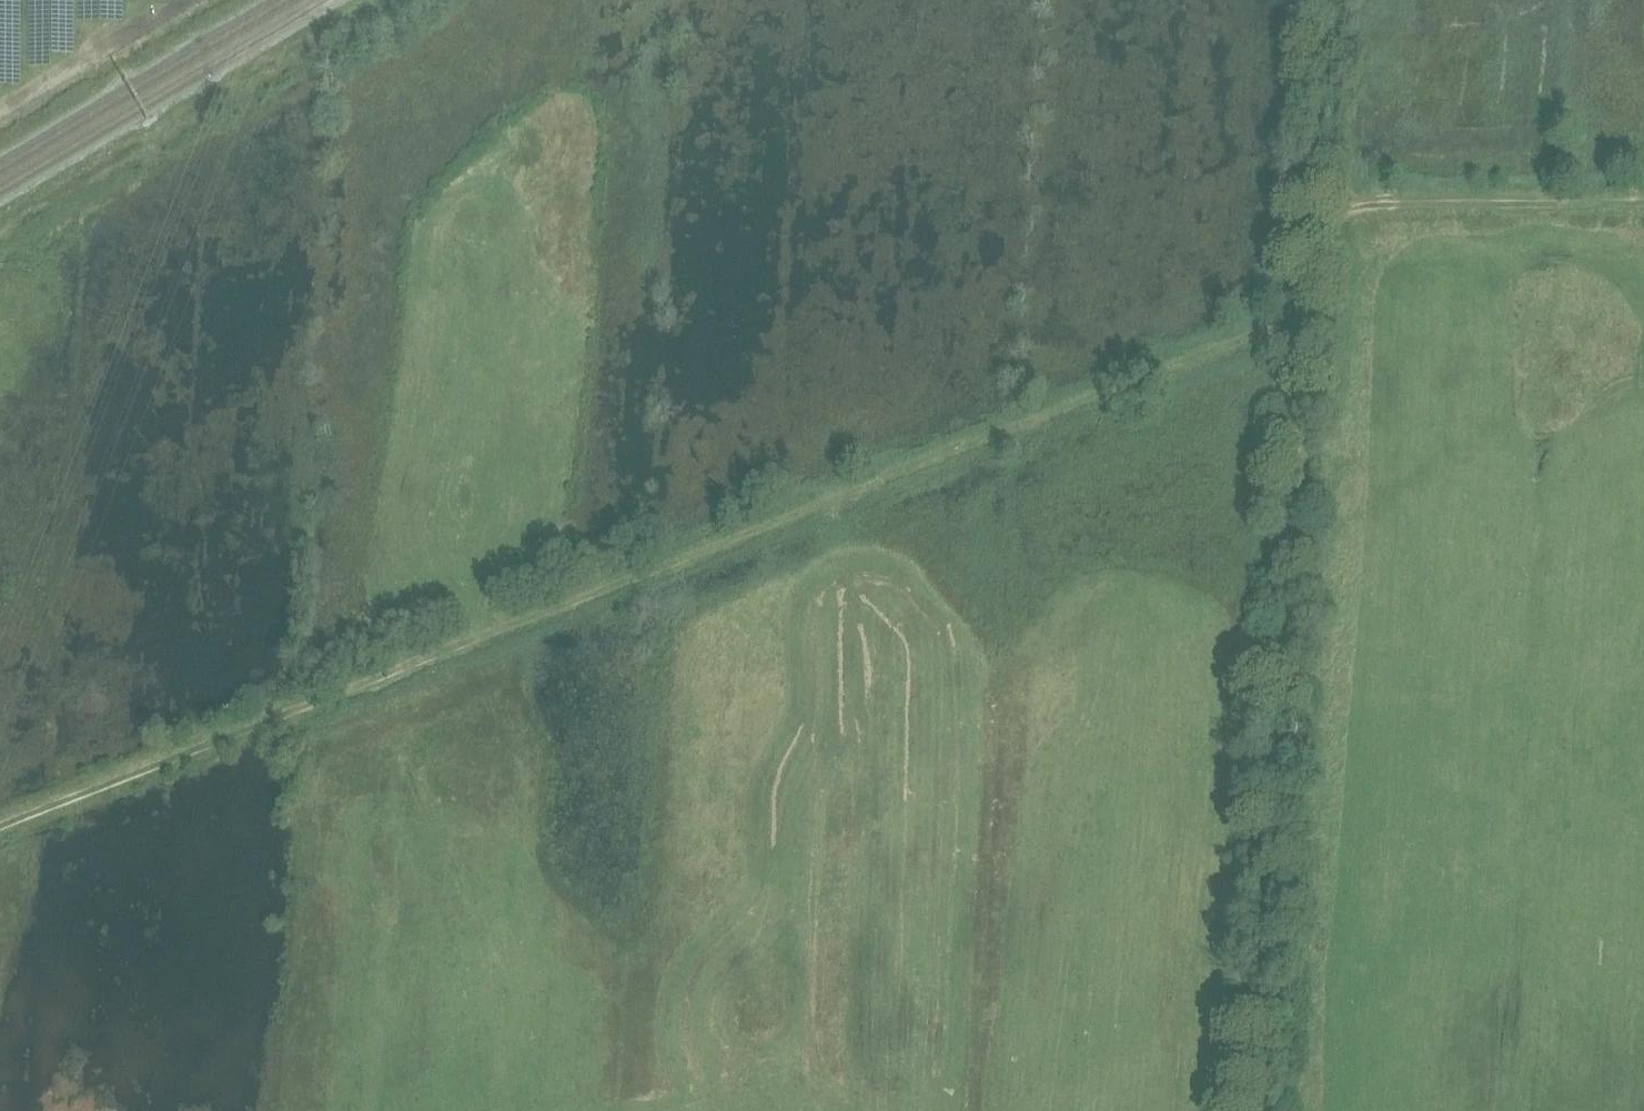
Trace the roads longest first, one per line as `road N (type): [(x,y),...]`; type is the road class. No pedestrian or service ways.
road 1 (track): [(0,828),(1271,332),(1300,303)]
road 2 (track): [(1643,203),(1366,206),(1335,214),(1315,231),(1300,303),(1254,1110)]

